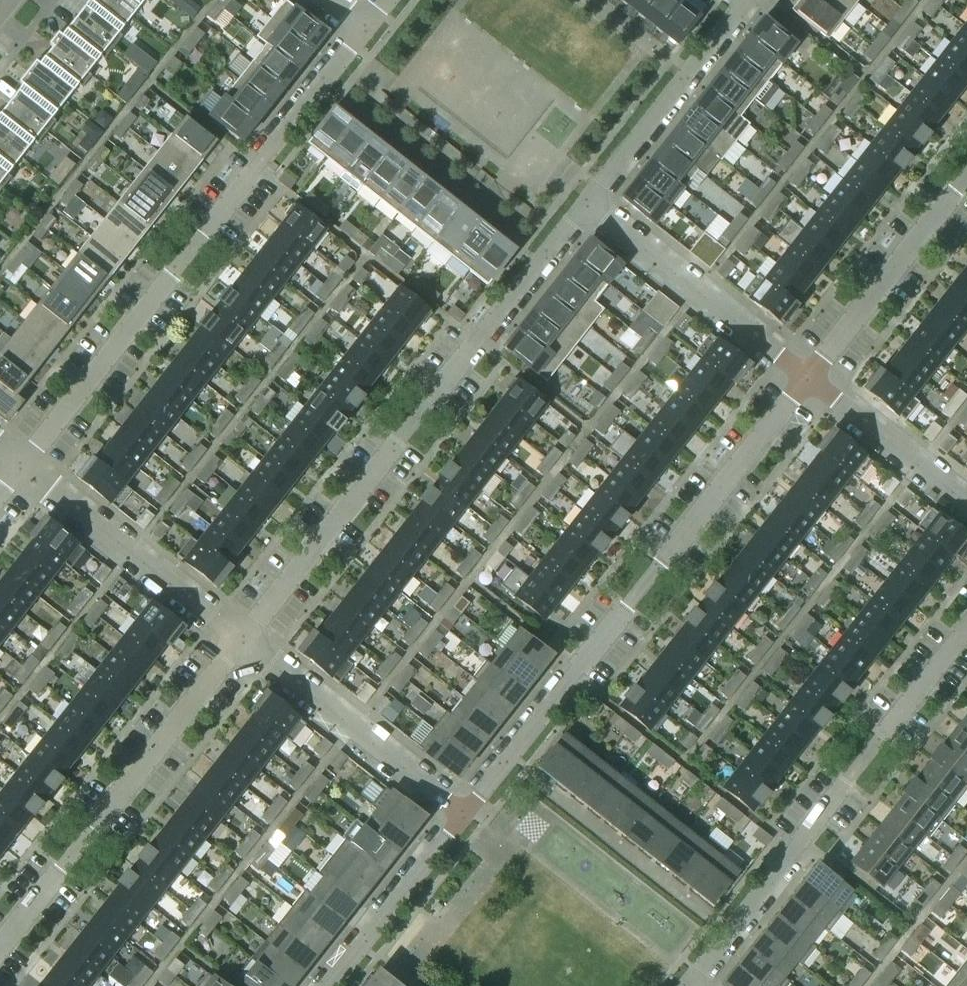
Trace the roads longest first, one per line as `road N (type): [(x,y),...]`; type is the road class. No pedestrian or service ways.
road 1 (residential): [(25,469),(369,30)]
road 2 (residential): [(464,819),(808,381)]
road 3 (residential): [(244,643),(586,208)]
road 4 (residential): [(688,985),(966,633)]
road 5 (residential): [(0,954),(244,643)]
road 6 (residential): [(464,819),(244,643)]
road 7 (residential): [(808,381),(586,208)]
road 8 (residential): [(244,643),(25,469)]
road 9 (residential): [(586,208),(749,0)]
road 10 (residential): [(808,381),(966,178)]
road 11 (residential): [(331,985),(464,819)]
road 12 (residential): [(966,505),(808,381)]

